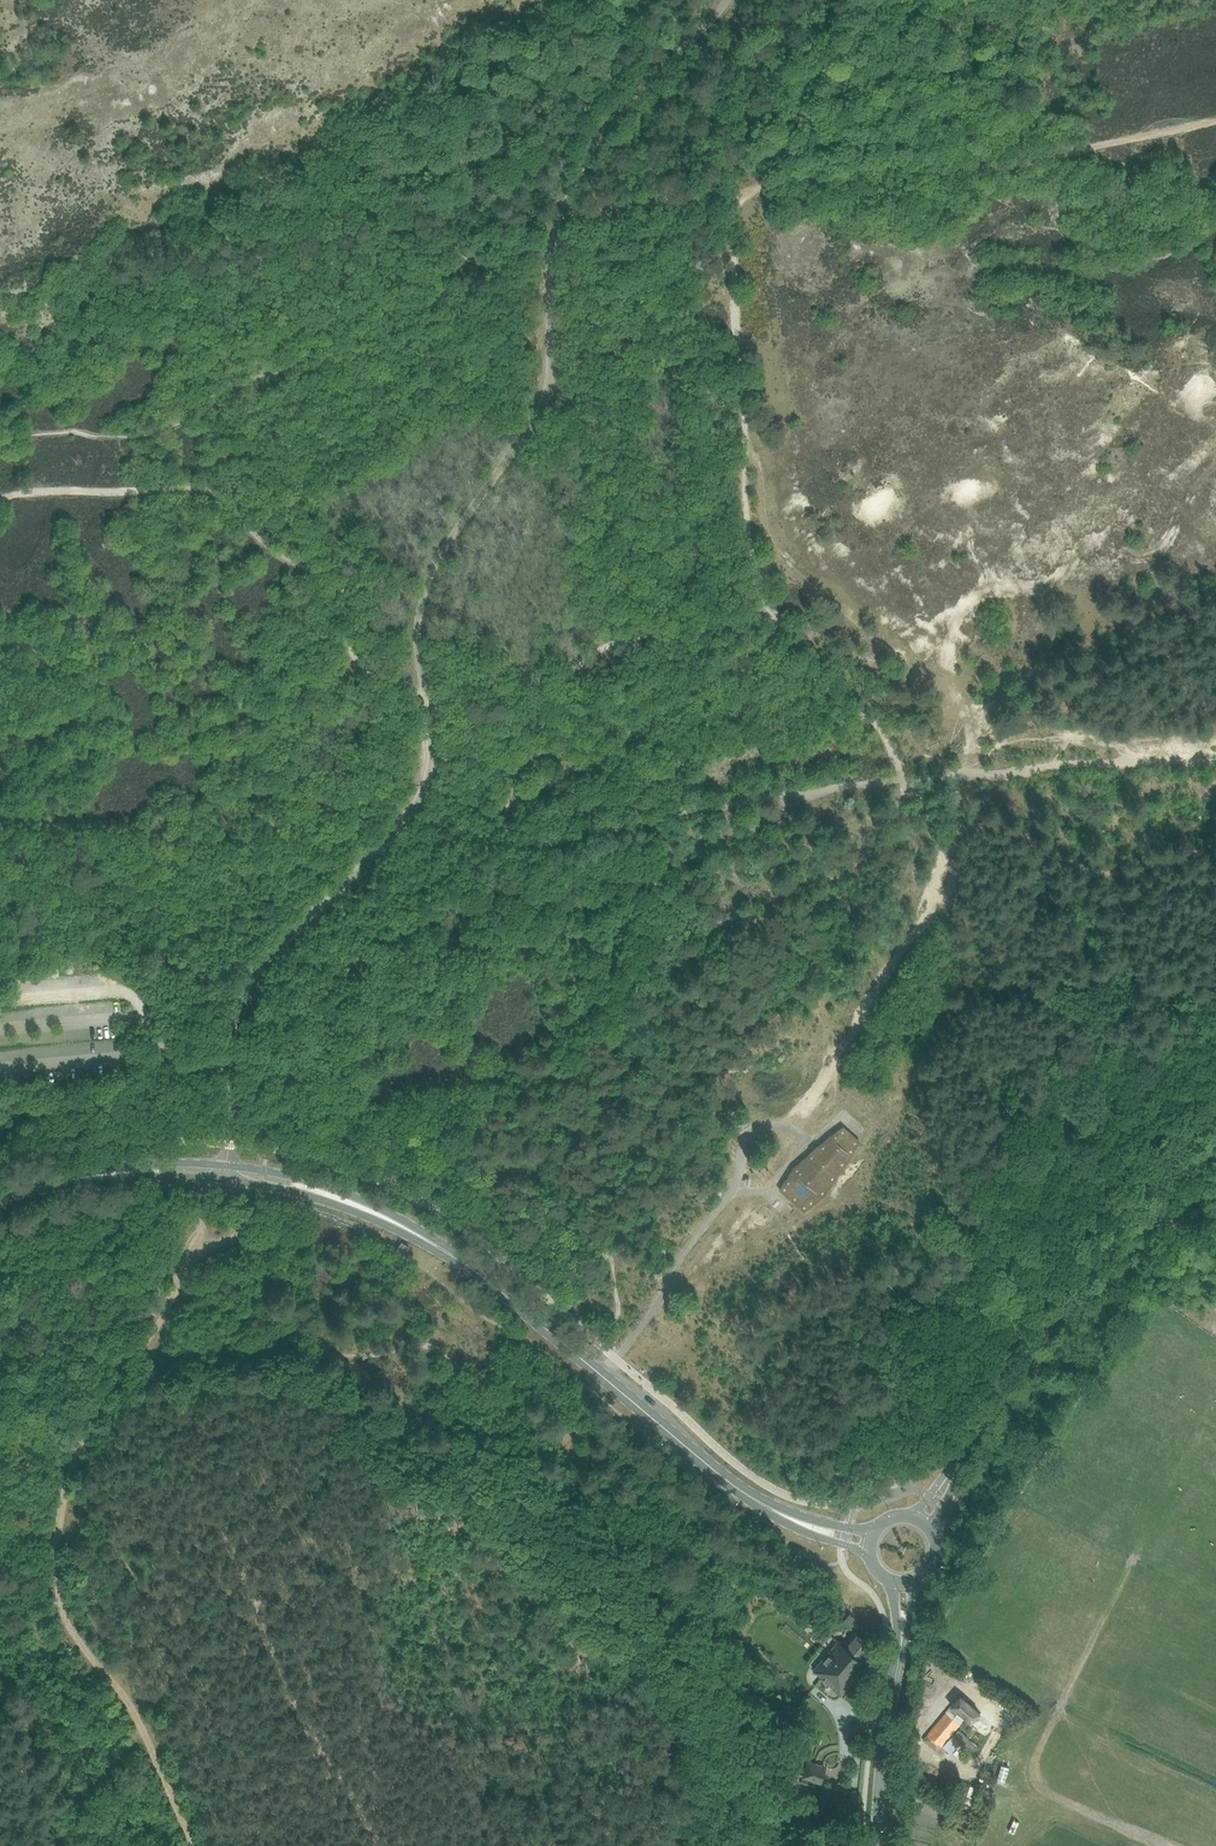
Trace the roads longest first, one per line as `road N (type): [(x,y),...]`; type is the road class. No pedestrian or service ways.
road 1 (secondary): [(870,1543),(805,1526),(750,1498),(493,1284),(424,1239),(311,1189),(227,1173)]
road 2 (secondary): [(920,1520),(1133,1208),(1215,1119)]
road 3 (track): [(738,196),(842,170),(1017,163),(1215,125)]
road 4 (track): [(768,615),(741,466),(731,303),(738,196)]
road 5 (secondary): [(879,1845),(902,1583)]
road 6 (secondary): [(0,1196),(92,1173),(227,1173)]
road 7 (track): [(1061,1711),(1032,1767),(1039,1790),(1162,1845)]
road 8 (track): [(558,215),(738,196)]

